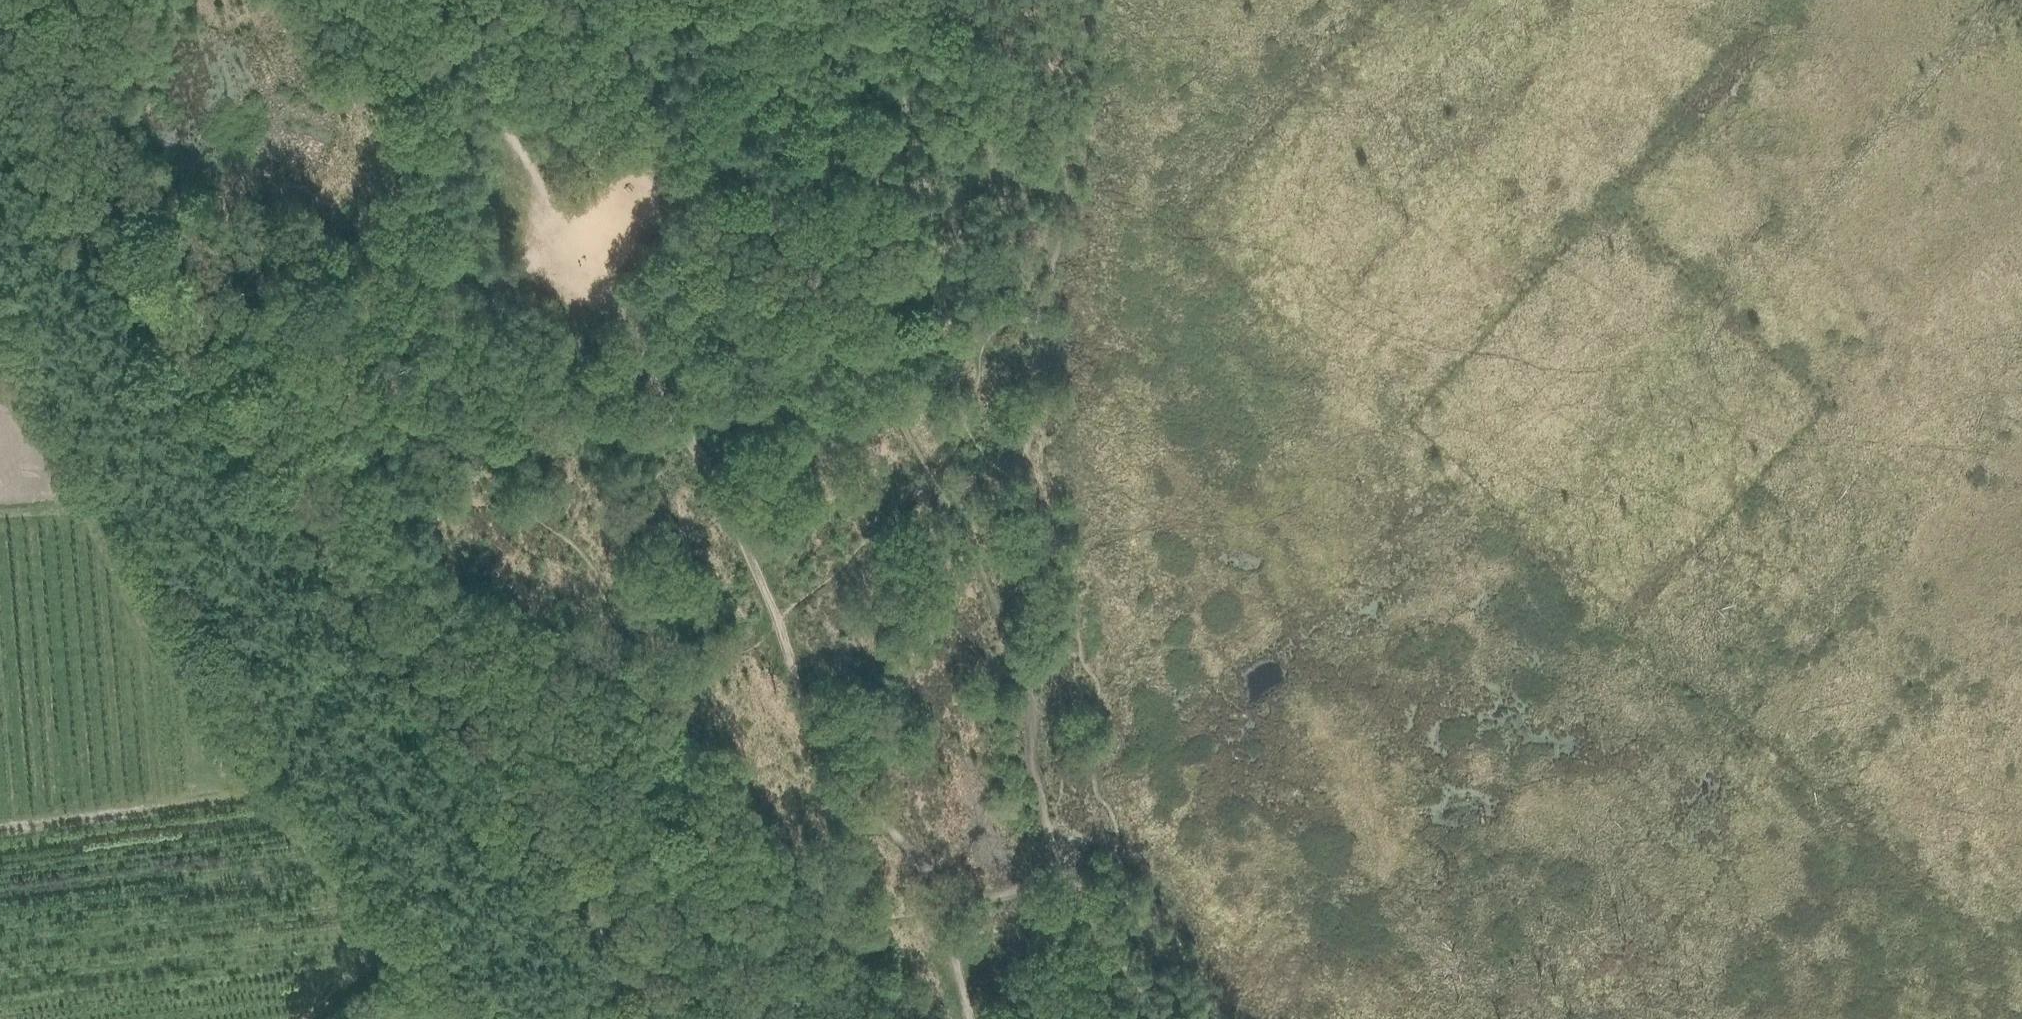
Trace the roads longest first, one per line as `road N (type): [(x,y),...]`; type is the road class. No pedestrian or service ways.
road 1 (track): [(0,102),(641,952)]
road 2 (track): [(0,832),(265,798),(82,512)]
road 3 (track): [(641,952),(597,957),(528,1018)]

